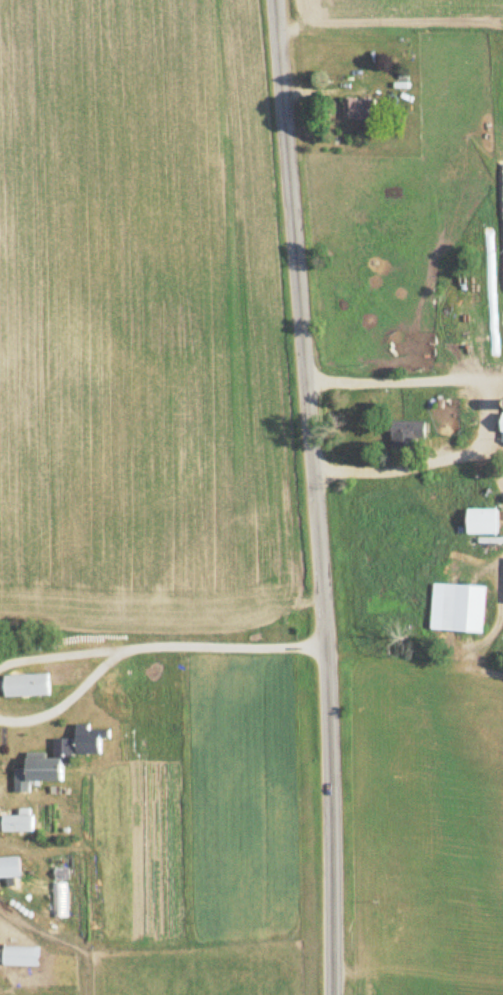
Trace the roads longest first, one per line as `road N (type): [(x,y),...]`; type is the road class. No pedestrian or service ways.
road 1 (residential): [(335,994),(323,581),(274,0)]

